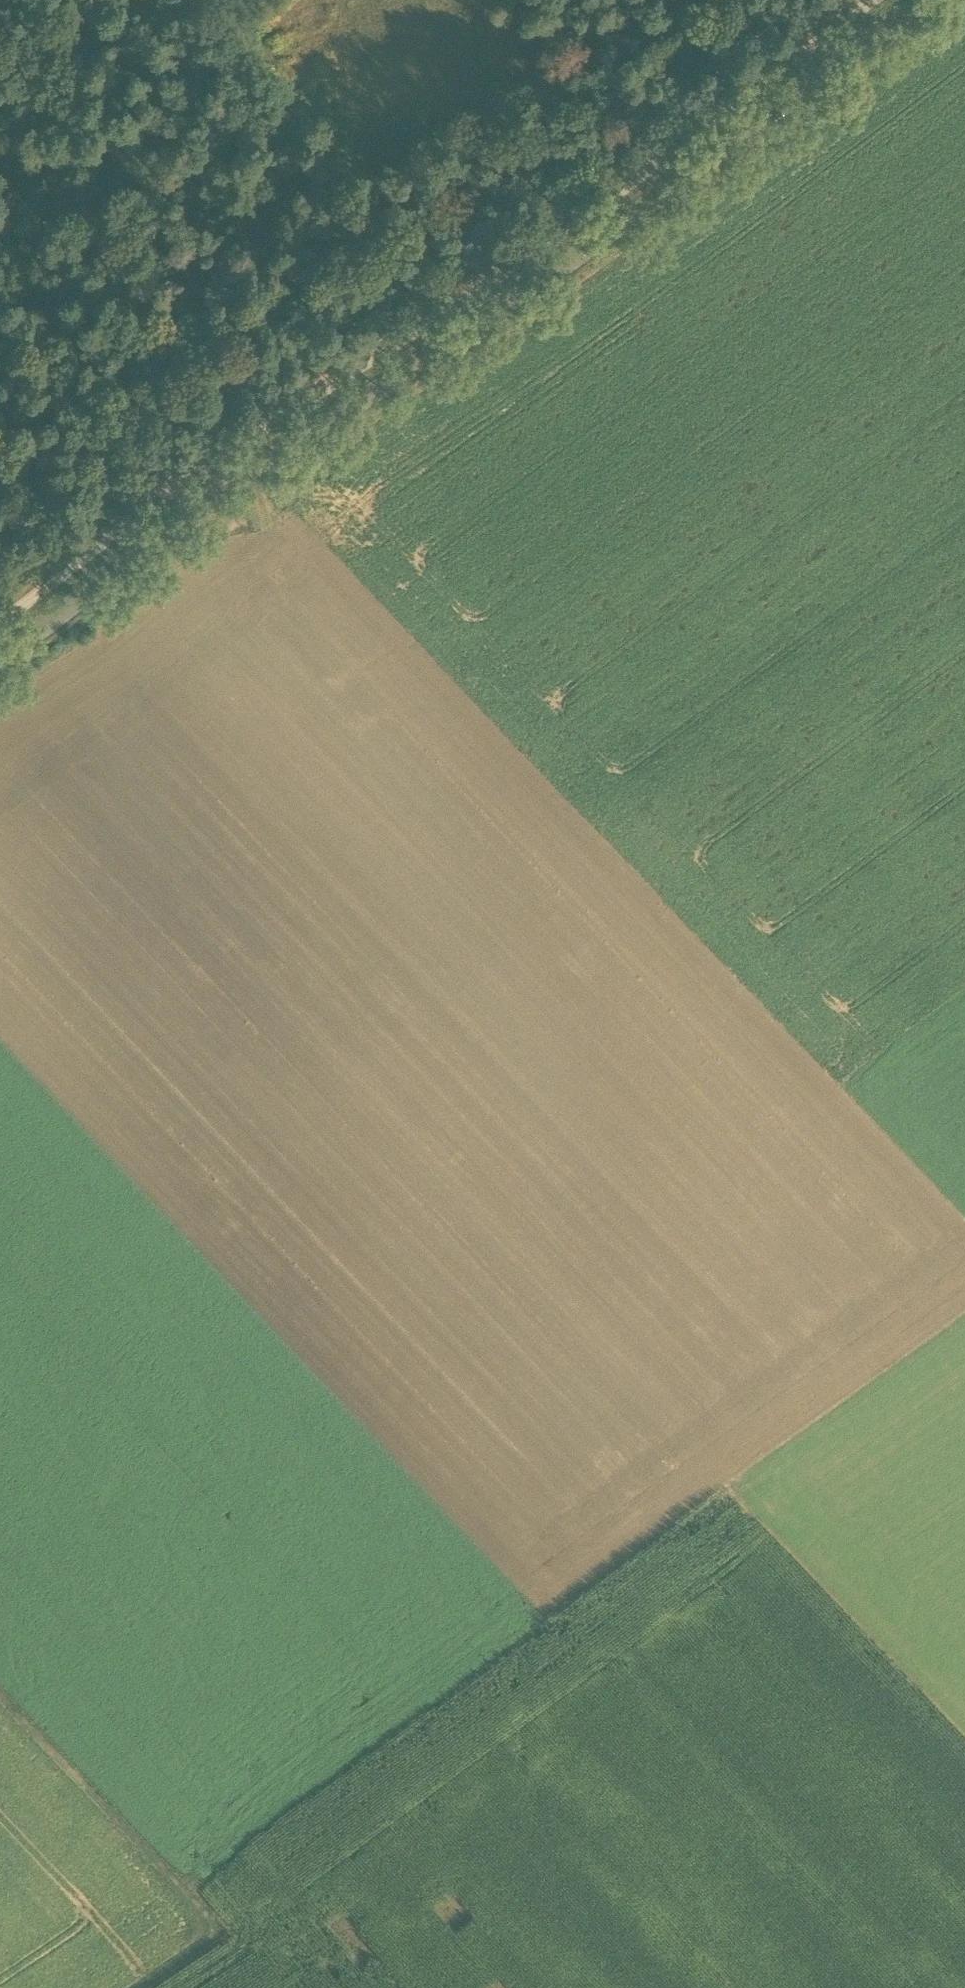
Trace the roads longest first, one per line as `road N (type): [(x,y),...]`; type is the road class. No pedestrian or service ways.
road 1 (tertiary): [(0,662),(928,0)]

